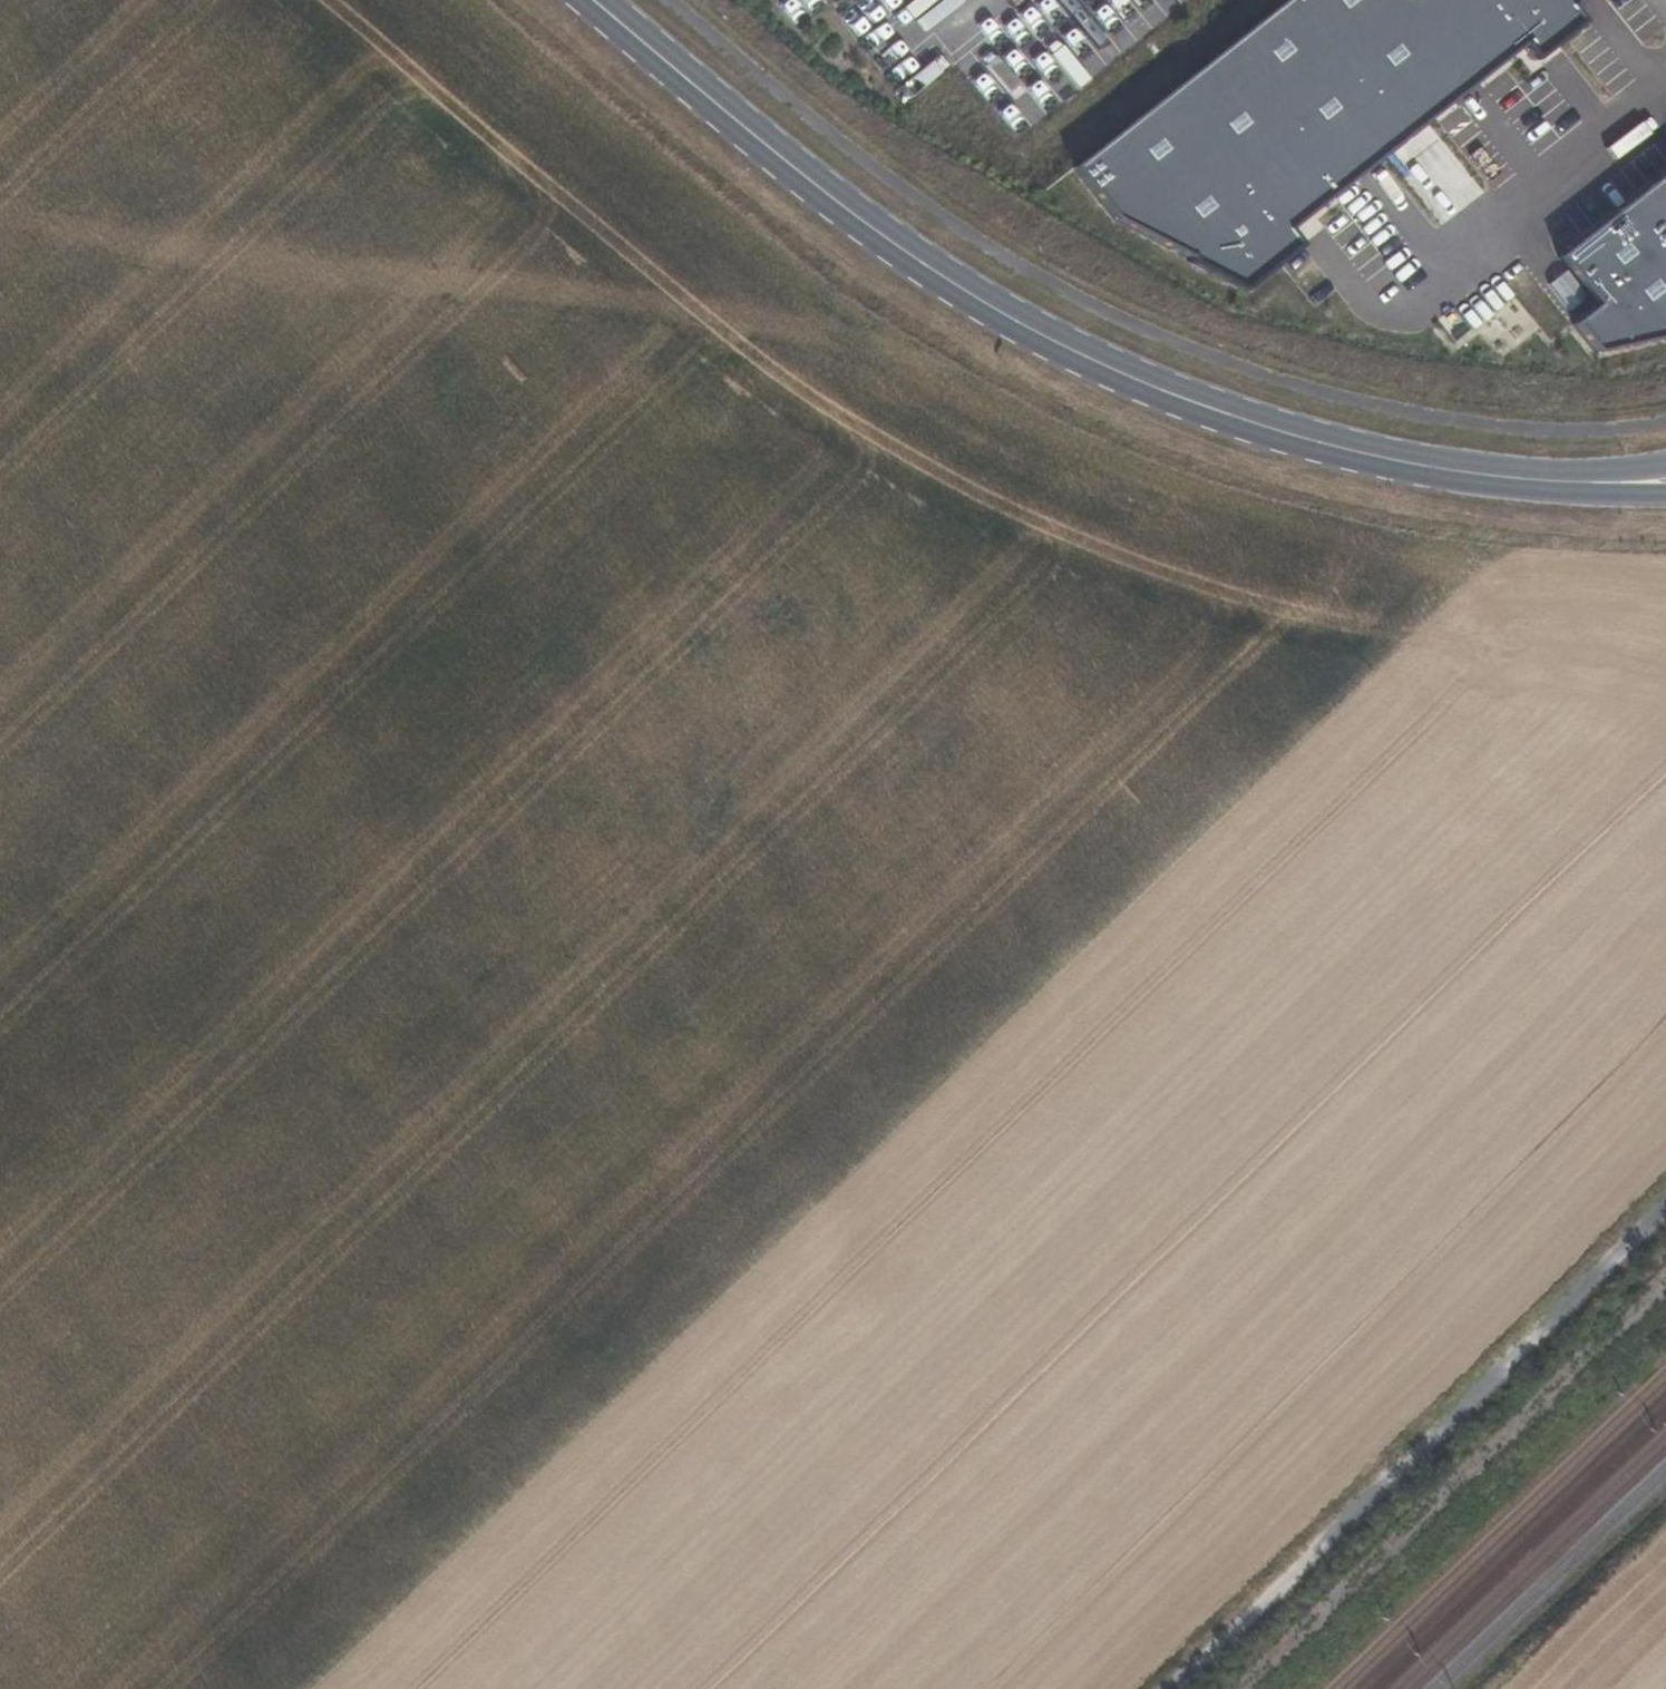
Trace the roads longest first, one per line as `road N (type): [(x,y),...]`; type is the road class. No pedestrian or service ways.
road 1 (tertiary): [(596,0),(895,244),(1118,367),(1267,427),(1384,458),(1575,483)]
road 2 (track): [(1171,1688),(1665,1196)]

